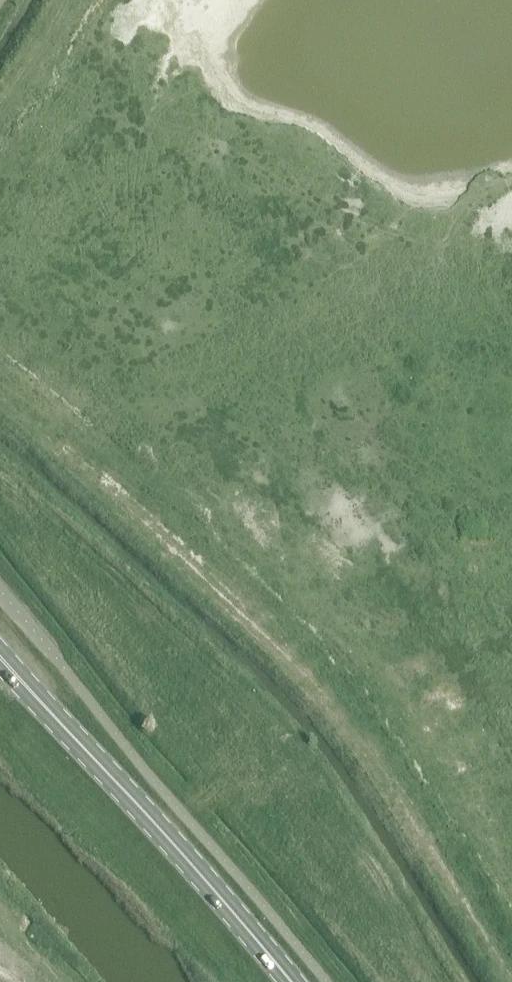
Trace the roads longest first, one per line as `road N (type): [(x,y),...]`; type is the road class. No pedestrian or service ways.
road 1 (primary): [(286,981),(0,655)]

